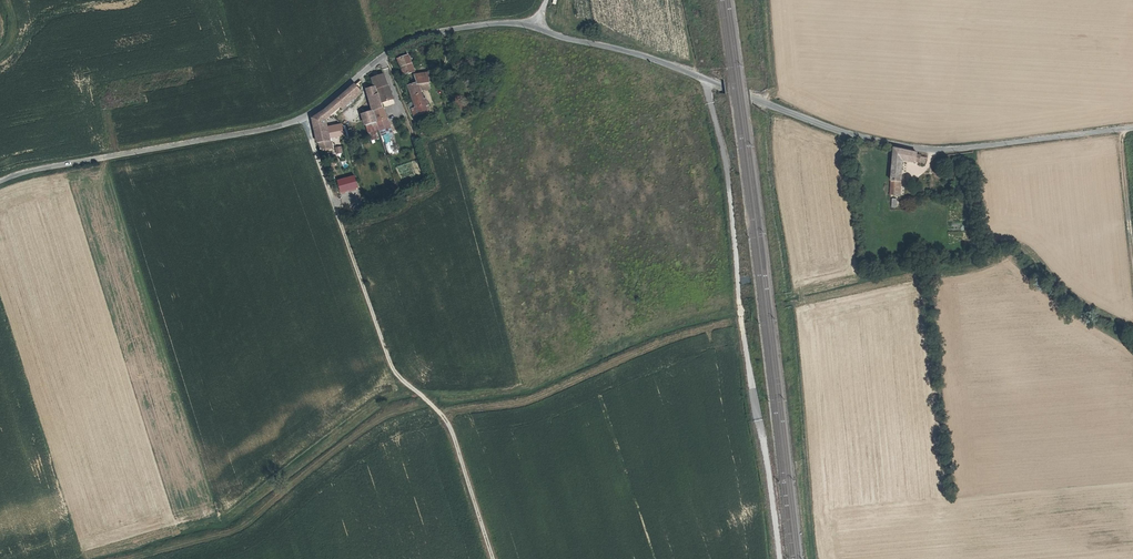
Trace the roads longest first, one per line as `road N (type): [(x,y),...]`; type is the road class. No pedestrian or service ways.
road 1 (unclassified): [(1132,126),(910,148),(536,27)]
road 2 (unclassified): [(536,27),(488,24),(414,38),(305,117),(279,126),(0,182)]
road 3 (track): [(305,117),(389,359),(450,429),(494,558)]
road 4 (track): [(1121,128),(1132,278)]

